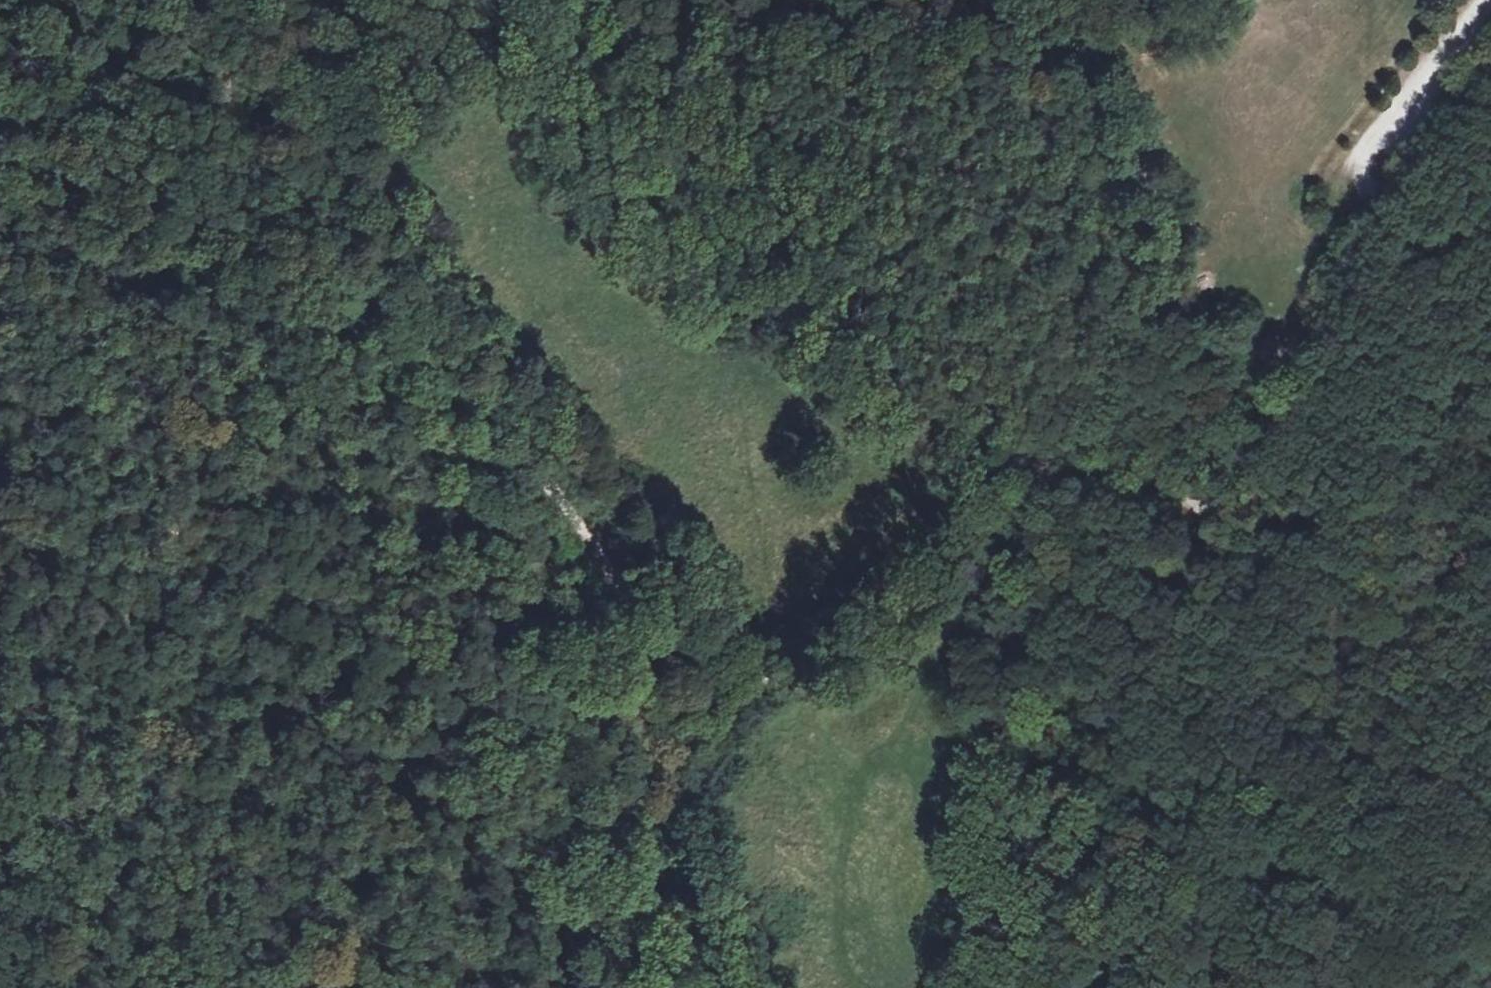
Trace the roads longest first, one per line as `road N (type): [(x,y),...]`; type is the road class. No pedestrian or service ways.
road 1 (track): [(1035,477),(846,643),(764,676),(724,671),(680,649),(546,473),(314,236),(225,129),(171,91),(116,70),(0,60)]
road 2 (track): [(1031,987),(1149,801),(1194,568),(1231,496)]
road 3 (track): [(1490,78),(1362,243),(1279,425),(1231,496)]
road 4 (track): [(1389,205),(1358,183),(1360,150),(1477,0)]
road 5 (track): [(1231,496),(1192,500),(1089,477),(1035,477)]
road 6 (track): [(225,129),(209,50),(182,0)]

